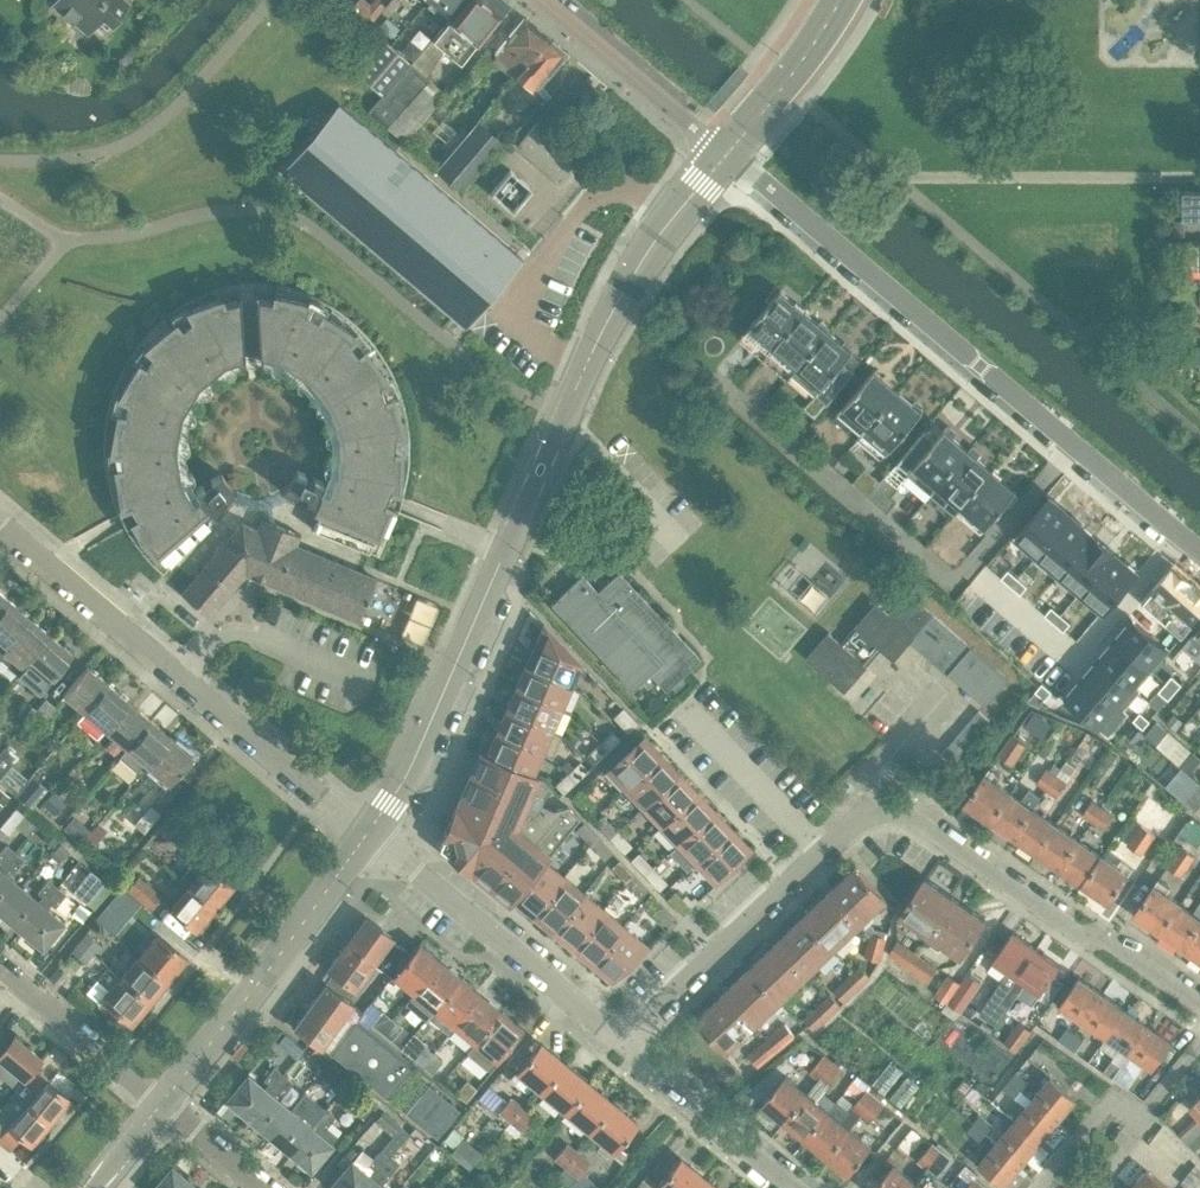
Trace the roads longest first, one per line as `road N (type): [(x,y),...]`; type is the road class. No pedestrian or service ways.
road 1 (tertiary): [(371,837),(402,797),(555,435),(617,309),(674,218),(726,155)]
road 2 (residential): [(1199,554),(726,155)]
road 3 (residential): [(371,837),(0,523)]
road 4 (residential): [(1199,1004),(1126,950),(1074,934),(939,830),(885,812)]
road 5 (residential): [(620,1041),(857,827),(885,812)]
road 6 (tertiary): [(167,1105),(371,837)]
road 7 (residential): [(620,1041),(371,837)]
road 8 (residential): [(726,155),(543,0)]
road 9 (residential): [(793,1187),(620,1041)]
road 10 (residential): [(0,967),(167,1105)]
road 11 (tertiary): [(726,155),(841,0)]
road 12 (residential): [(1109,1187),(1151,1141),(1156,1107),(1199,1056)]
road 13 (residential): [(267,1187),(167,1105)]

